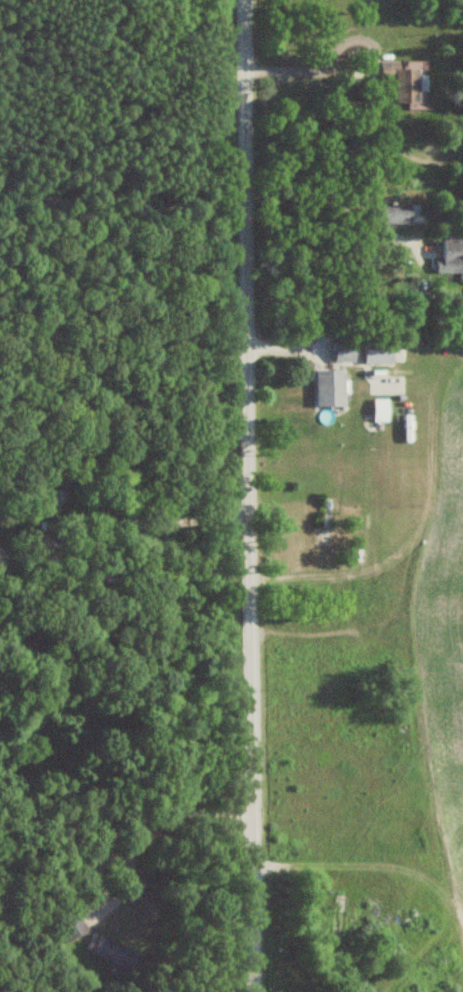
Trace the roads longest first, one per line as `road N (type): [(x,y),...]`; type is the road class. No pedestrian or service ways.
road 1 (residential): [(250,991),(245,0)]
road 2 (residential): [(251,595),(410,577),(452,443),(462,441)]

